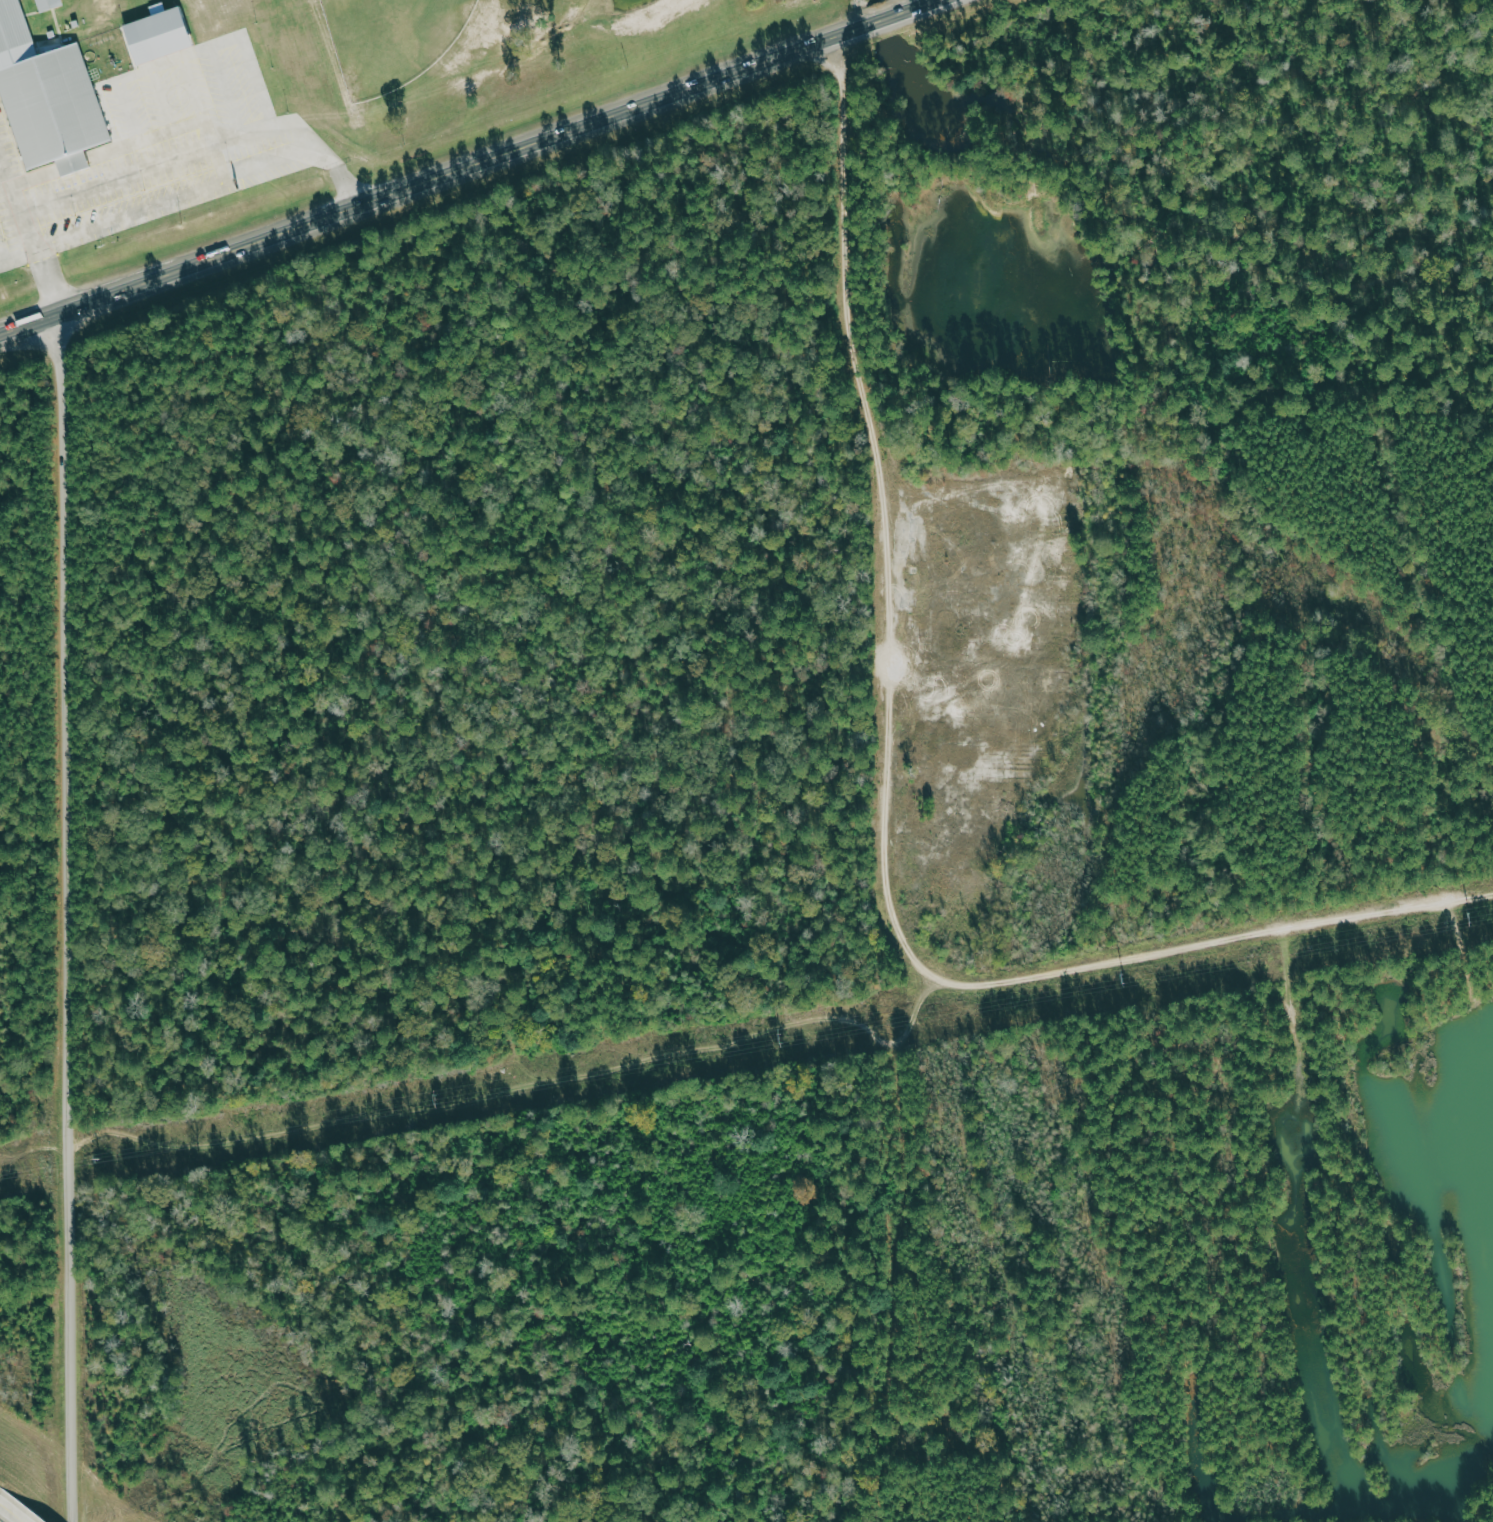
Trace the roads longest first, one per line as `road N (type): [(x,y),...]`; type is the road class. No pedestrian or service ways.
road 1 (residential): [(74,1521),(52,317)]
road 2 (primary): [(882,0),(0,335)]

